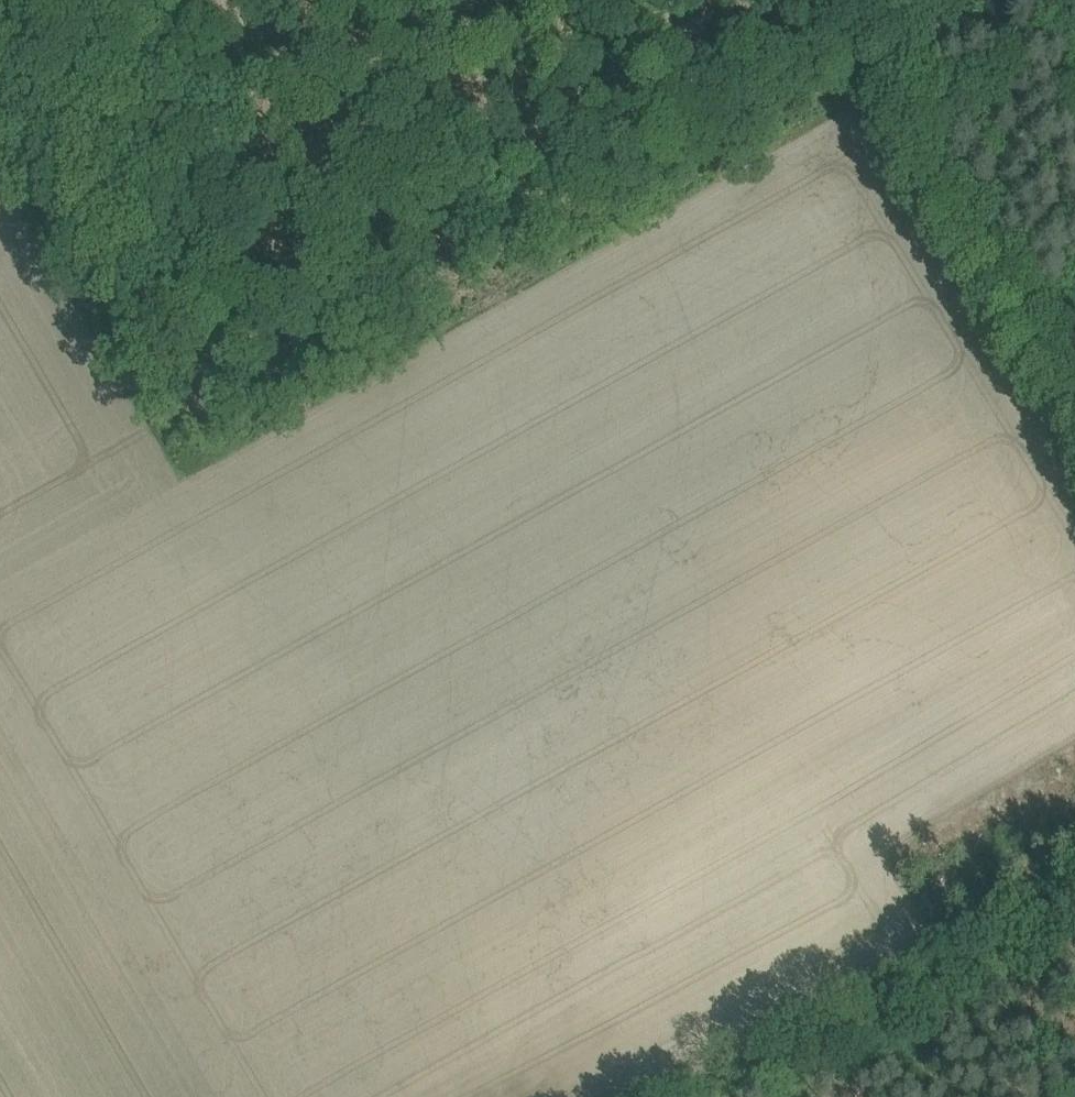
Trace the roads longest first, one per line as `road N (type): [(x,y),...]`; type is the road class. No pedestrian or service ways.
road 1 (track): [(710,1096),(1011,938),(1074,1058)]

